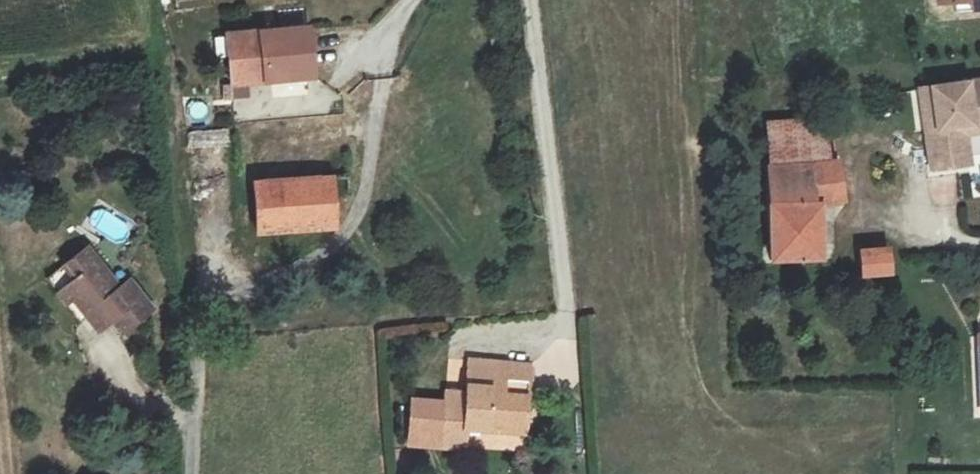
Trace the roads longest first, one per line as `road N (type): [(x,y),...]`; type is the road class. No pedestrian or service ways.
road 1 (unclassified): [(192,473),(199,328),(209,314),(338,242),(354,222),(384,80)]

